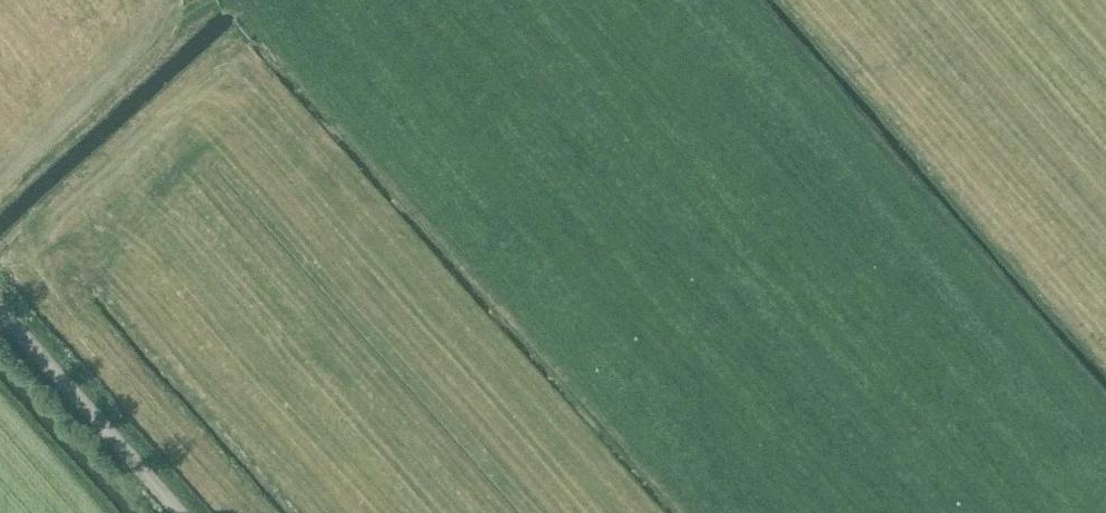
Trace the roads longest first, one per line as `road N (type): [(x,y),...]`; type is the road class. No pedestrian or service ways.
road 1 (unclassified): [(140,512),(0,359)]

